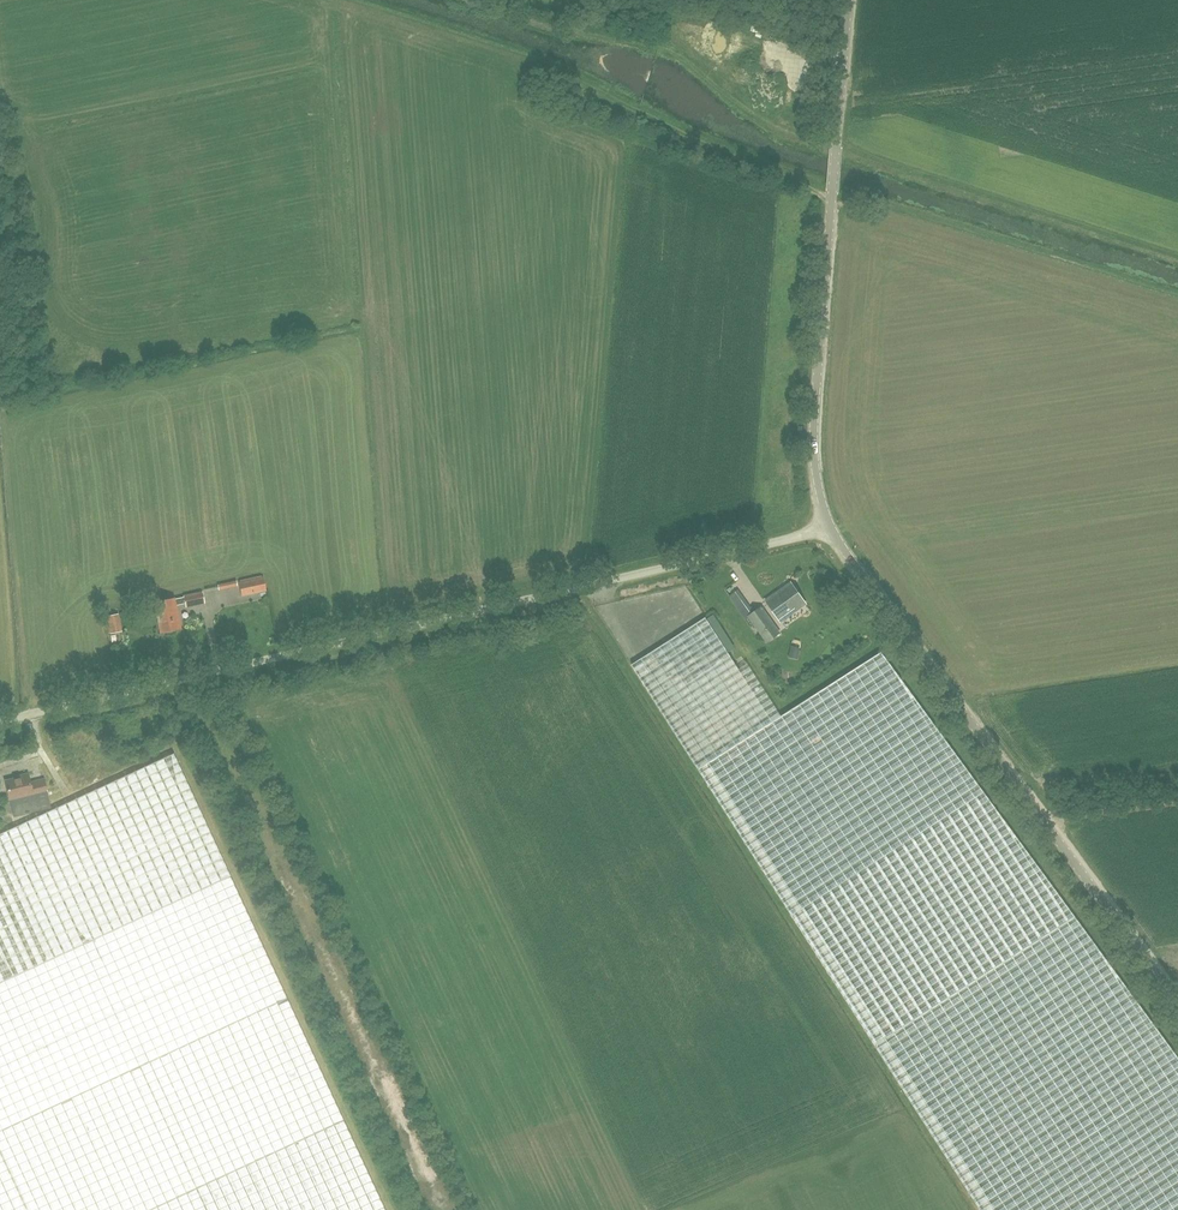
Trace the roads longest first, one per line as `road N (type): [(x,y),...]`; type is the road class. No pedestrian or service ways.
road 1 (unclassified): [(0,727),(830,524)]
road 2 (unclassified): [(1177,1008),(830,524)]
road 3 (unclassified): [(830,524),(813,438),(848,0)]

